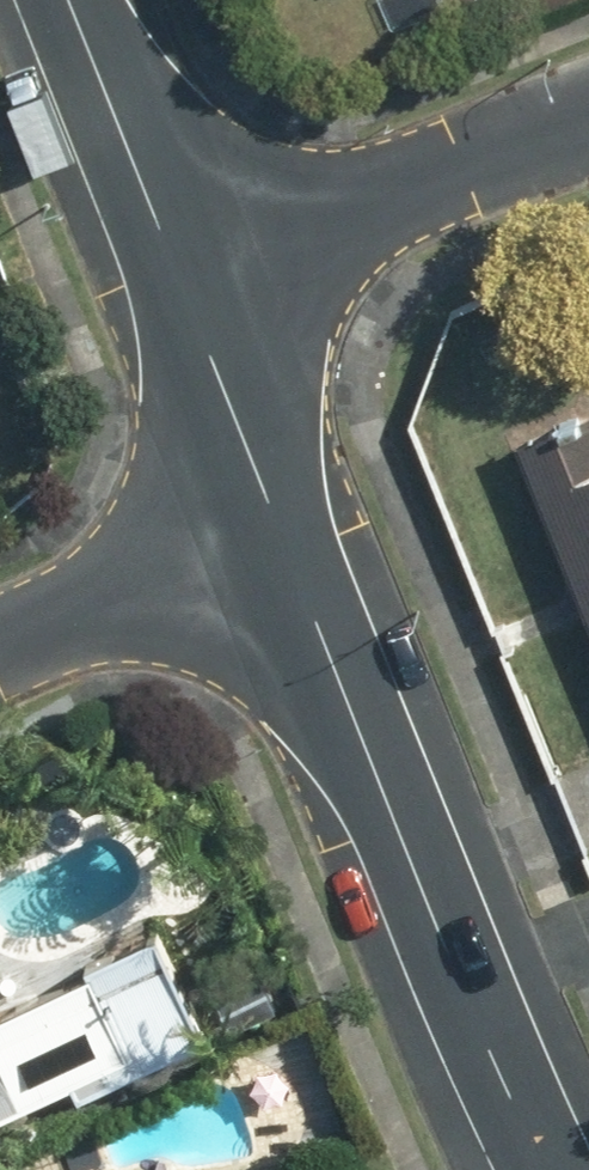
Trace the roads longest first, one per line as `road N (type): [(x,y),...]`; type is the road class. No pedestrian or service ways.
road 1 (tertiary): [(280,501),(582,1169)]
road 2 (residential): [(182,272),(588,124)]
road 3 (residential): [(280,501),(0,649)]
road 4 (tertiary): [(72,0),(182,272)]
road 5 (tertiary): [(182,272),(280,501)]

